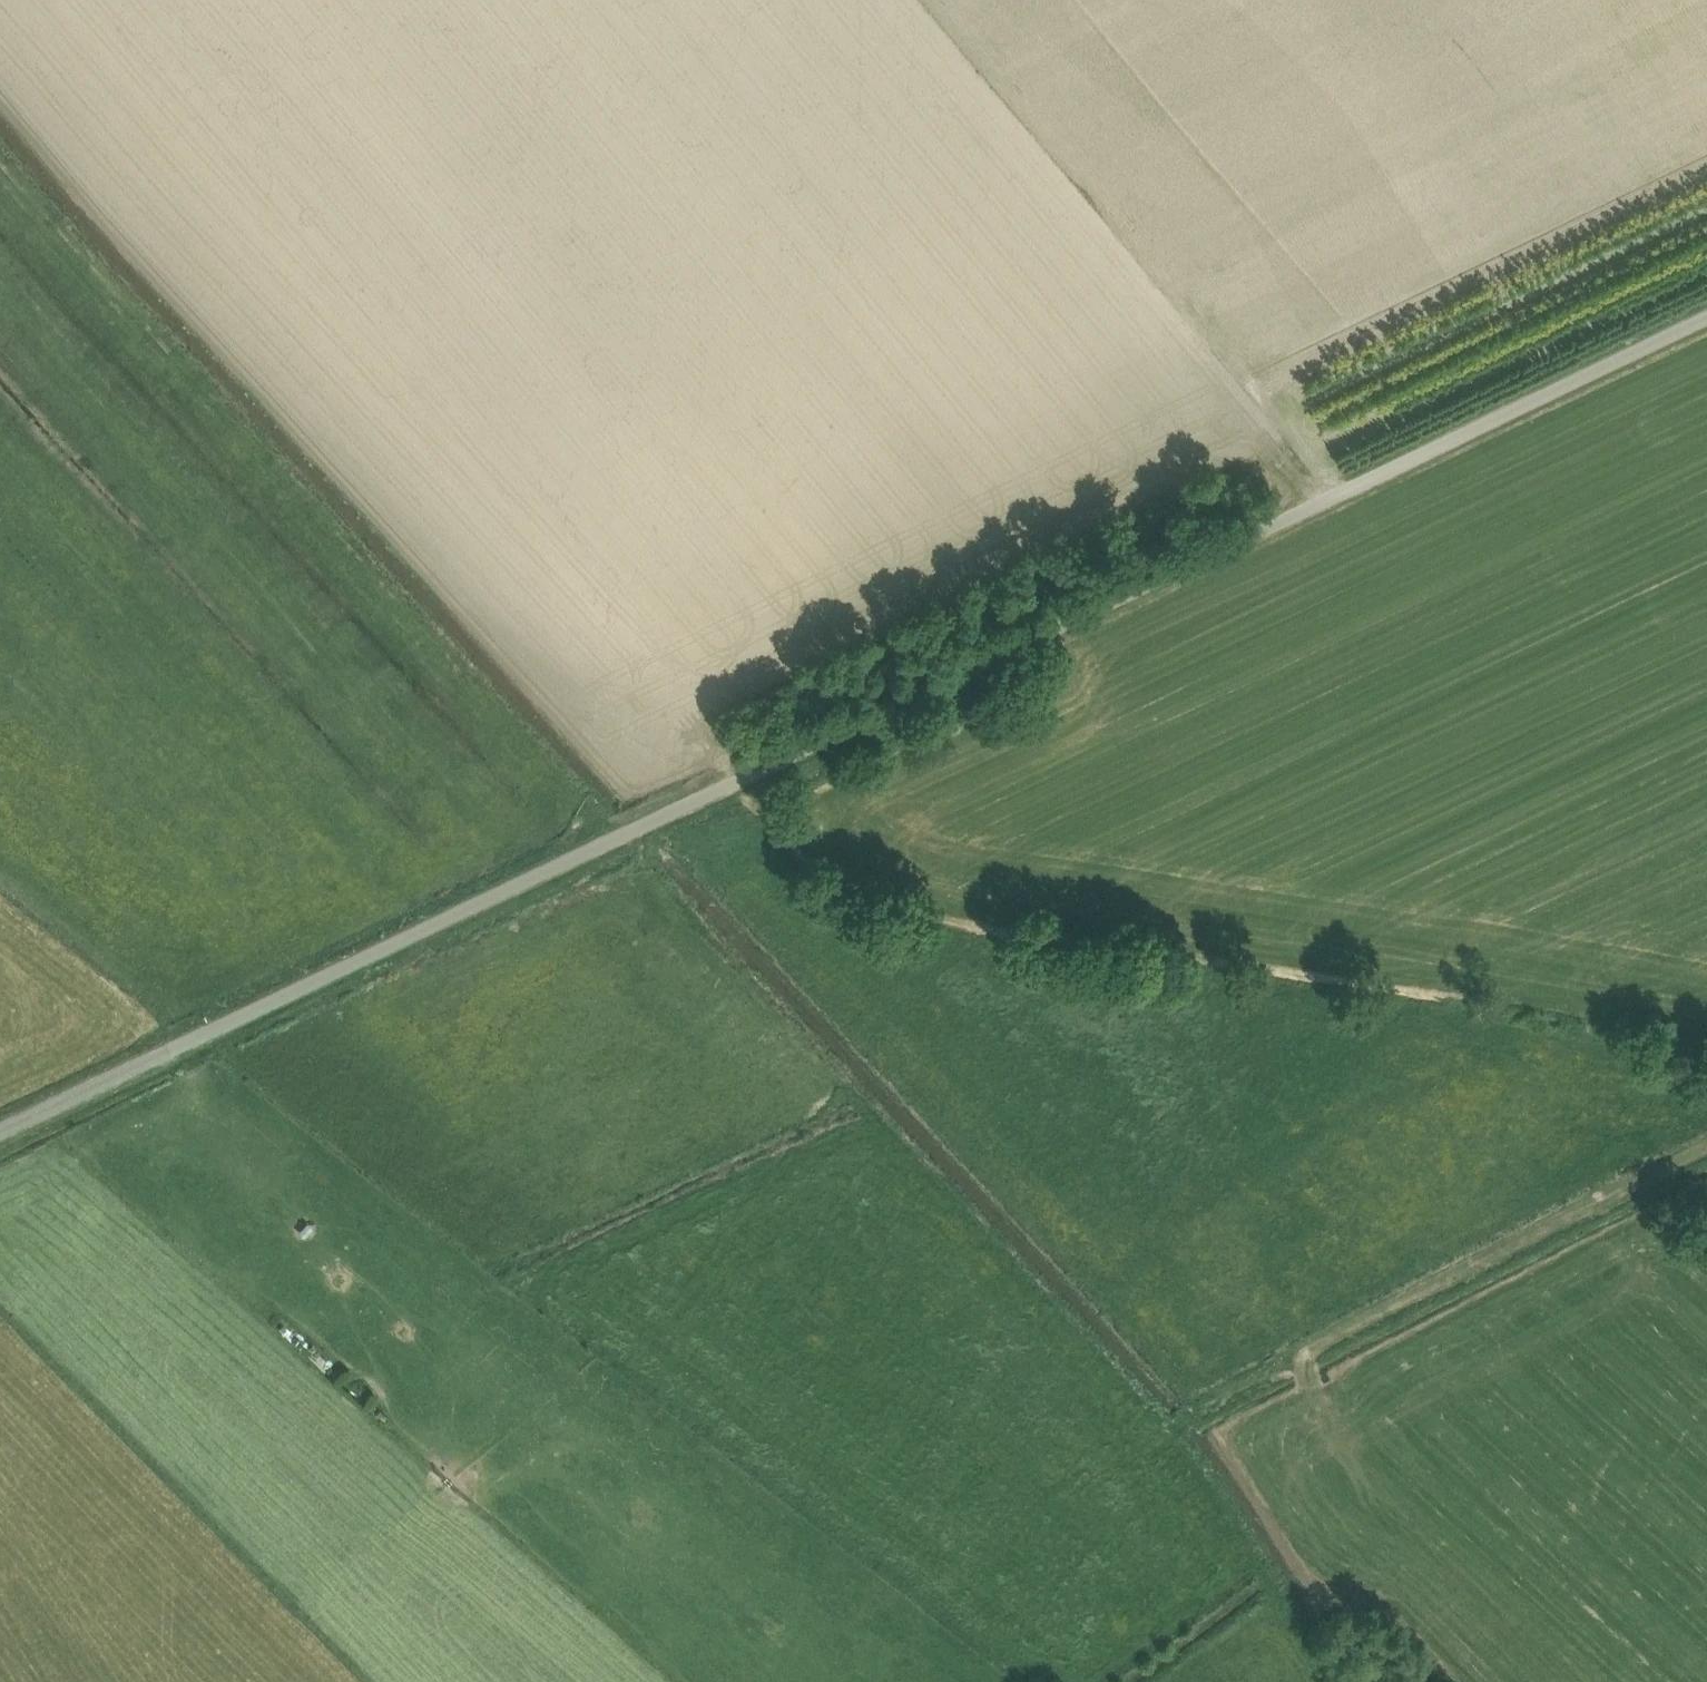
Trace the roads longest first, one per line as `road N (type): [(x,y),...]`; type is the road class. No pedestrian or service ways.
road 1 (unclassified): [(0,1129),(1706,313)]
road 2 (track): [(1300,1356),(1706,1154)]

